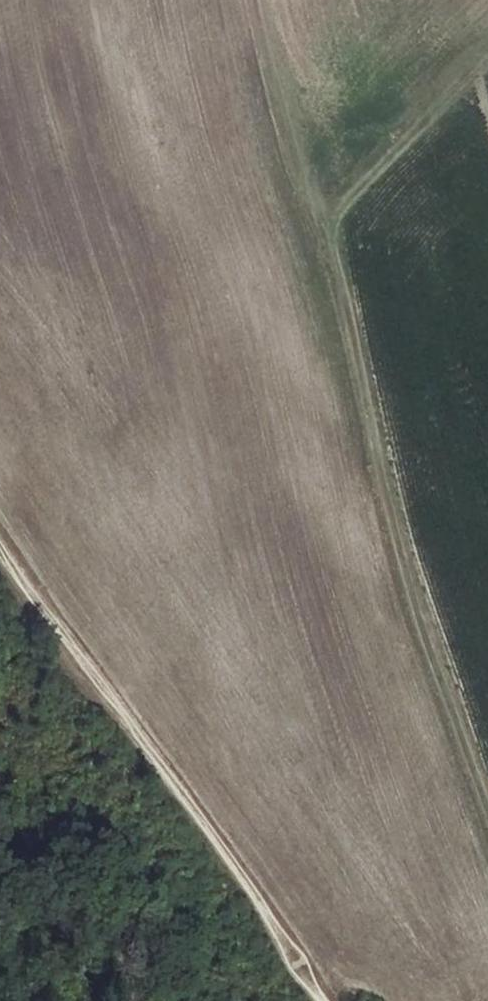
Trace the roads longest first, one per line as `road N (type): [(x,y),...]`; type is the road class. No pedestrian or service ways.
road 1 (track): [(487,803),(388,505),(320,219),(487,57)]
road 2 (track): [(326,1000),(184,796),(0,557)]
road 3 (track): [(320,219),(268,77),(255,0)]

